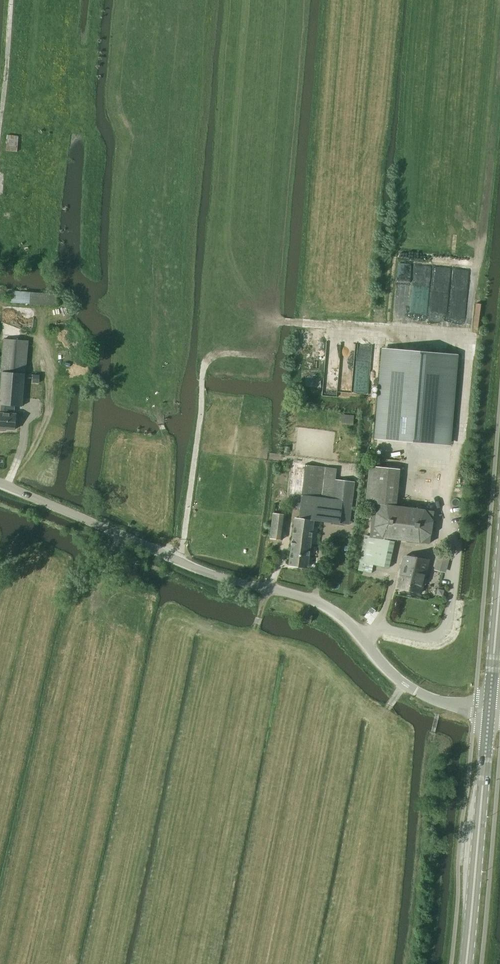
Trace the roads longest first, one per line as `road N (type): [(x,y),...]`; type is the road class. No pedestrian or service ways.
road 1 (track): [(34,963),(105,656),(93,610),(113,530)]
road 2 (tertiary): [(488,711),(415,694),(326,605),(255,585)]
road 3 (tertiary): [(0,484),(255,585)]
road 4 (secondary): [(465,963),(488,711)]
road 5 (secondary): [(488,711),(499,573)]

